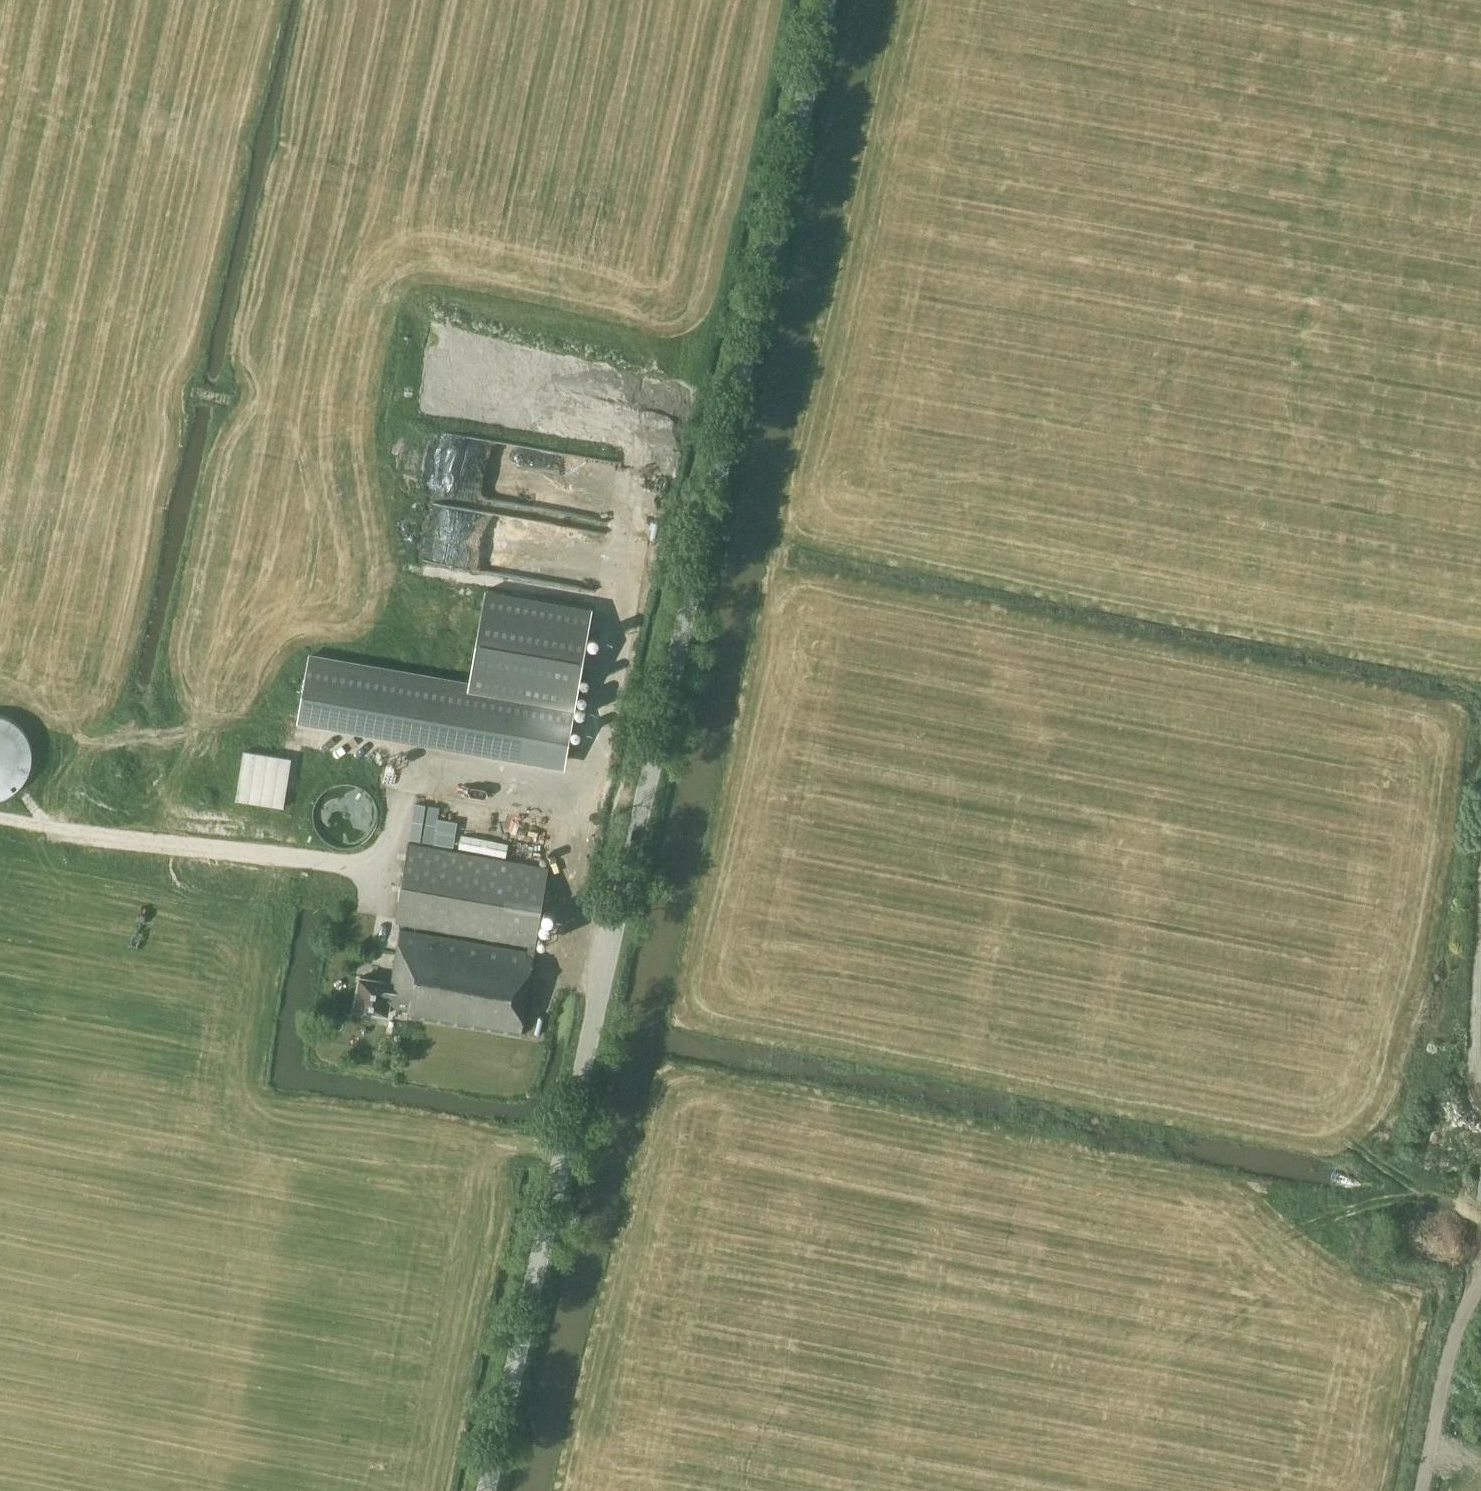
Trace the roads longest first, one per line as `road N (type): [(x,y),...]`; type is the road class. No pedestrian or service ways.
road 1 (tertiary): [(485,1490),(824,0)]
road 2 (track): [(389,871),(0,817)]
road 3 (track): [(1418,1490),(1444,1360),(1480,1281)]

